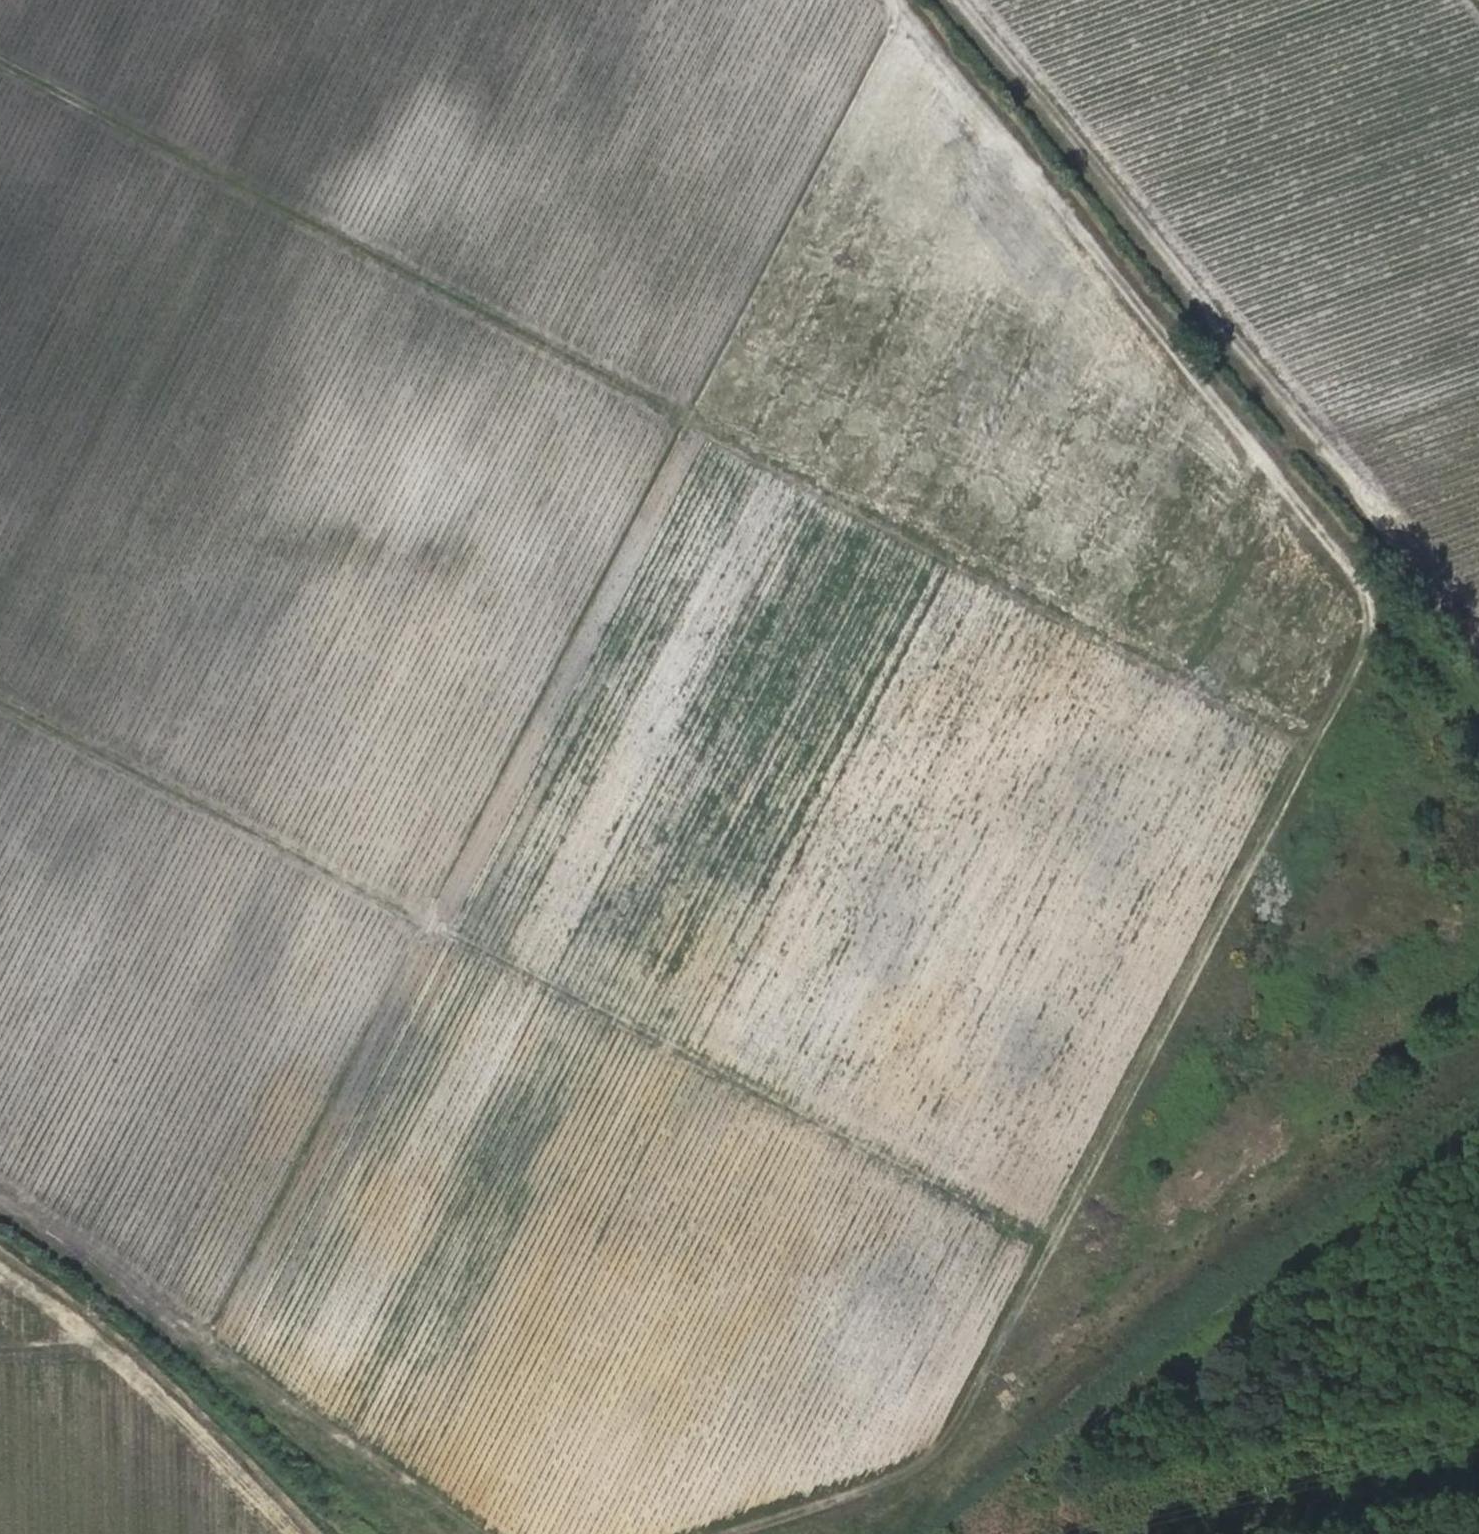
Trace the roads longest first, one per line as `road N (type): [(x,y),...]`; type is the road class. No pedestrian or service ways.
road 1 (track): [(1478,627),(962,0)]

